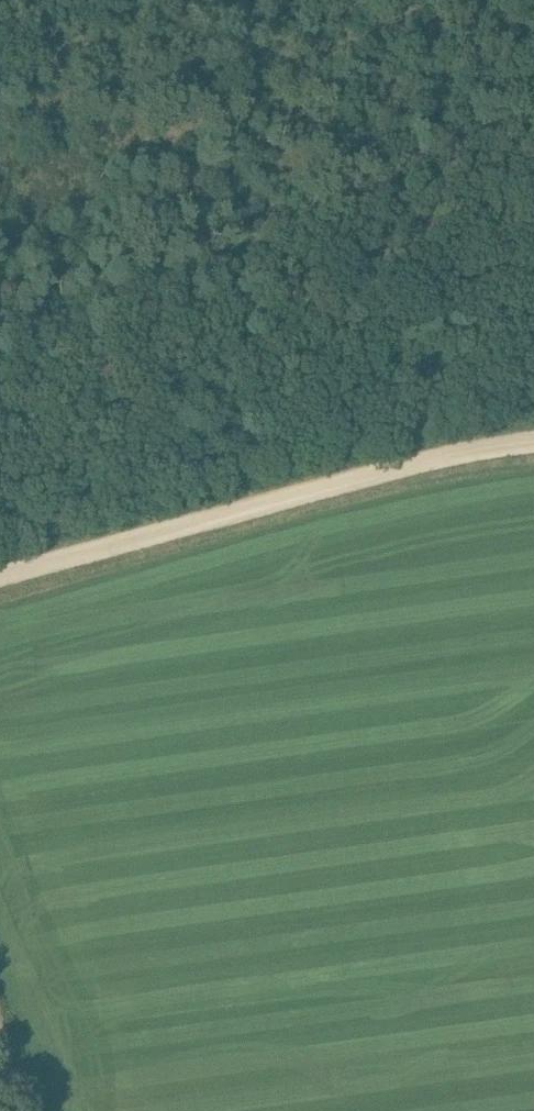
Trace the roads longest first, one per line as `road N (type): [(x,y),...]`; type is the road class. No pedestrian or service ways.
road 1 (track): [(533,446),(427,461),(0,578)]

